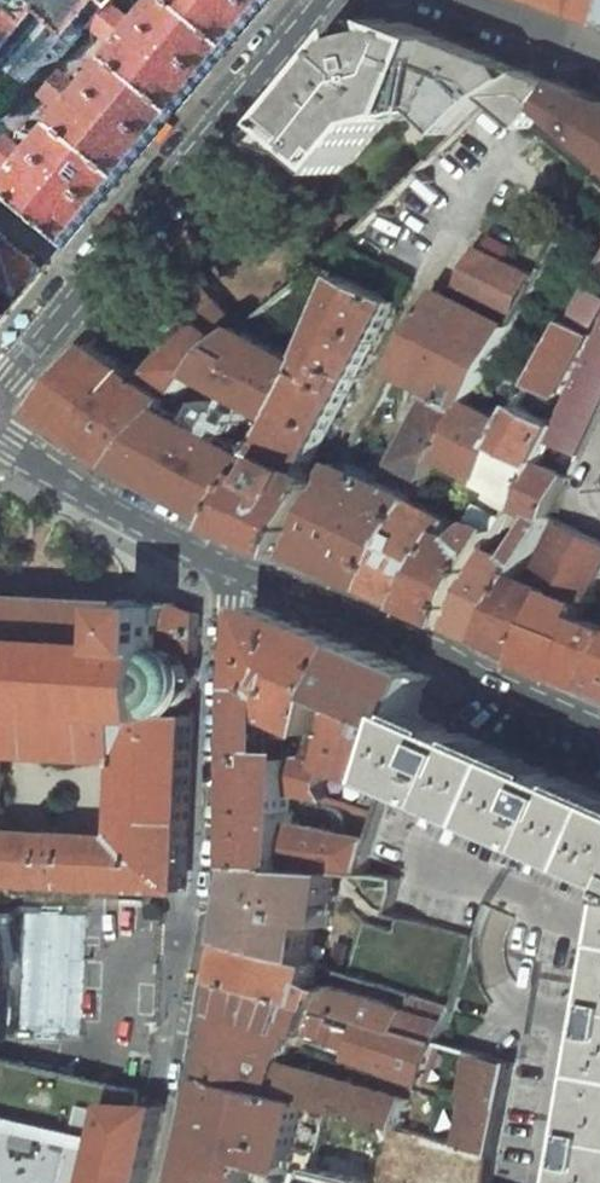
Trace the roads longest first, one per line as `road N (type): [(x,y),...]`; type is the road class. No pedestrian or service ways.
road 1 (residential): [(228,566),(227,877),(166,1182)]
road 2 (residential): [(0,384),(315,0)]
road 3 (secondary): [(228,566),(599,730)]
road 4 (secondary): [(0,431),(104,503),(228,566)]
road 5 (residential): [(599,55),(464,0)]

